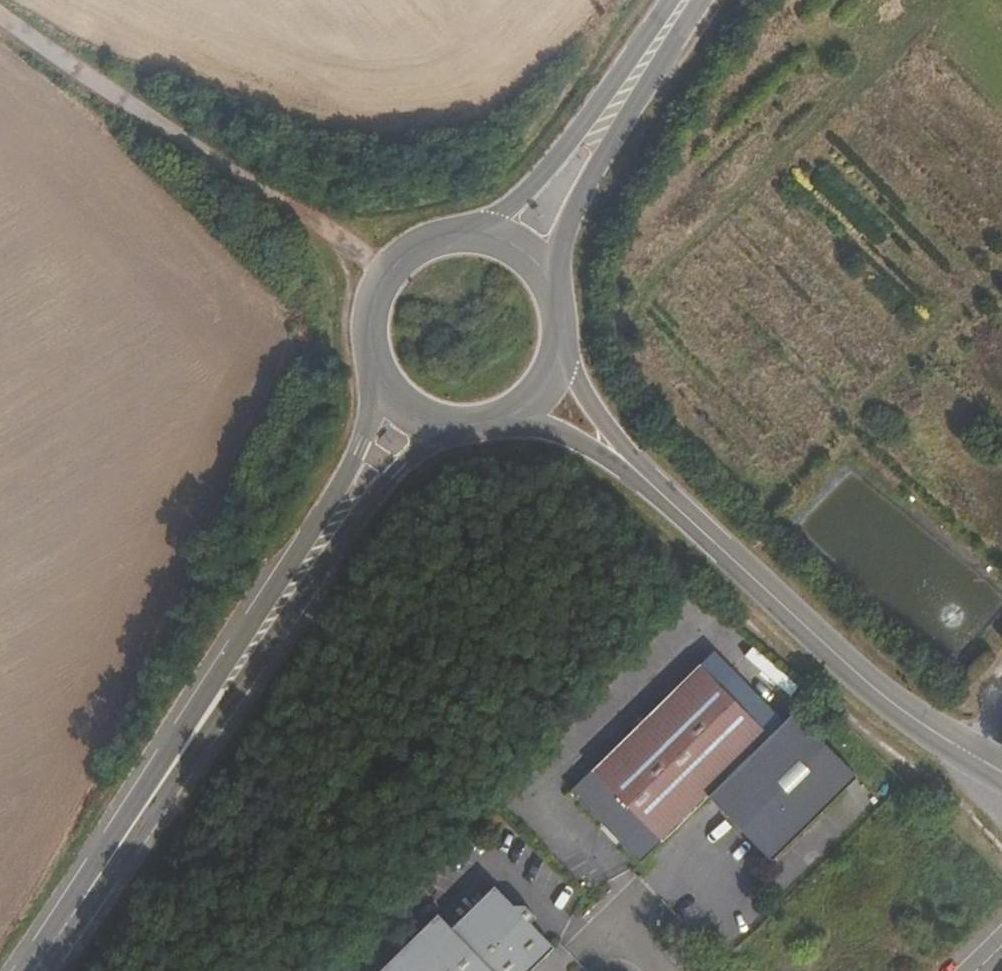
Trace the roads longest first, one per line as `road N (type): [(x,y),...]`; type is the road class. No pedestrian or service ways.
road 1 (track): [(1001,851),(960,803),(862,730),(594,487),(546,462),(494,463),(435,423)]
road 2 (unclassified): [(1001,774),(895,707),(617,455)]
road 3 (unclassified): [(0,18),(384,273)]
road 4 (secondary): [(381,384),(362,450),(182,752)]
road 5 (secondary): [(182,752),(435,423)]
road 6 (secondary): [(552,306),(566,226),(700,0)]
road 7 (secondary): [(673,0),(539,179),(498,214),(446,236)]
road 8 (secondary): [(32,970),(182,752)]
road 9 (secondary): [(552,306),(546,283),(510,247),(446,236)]

